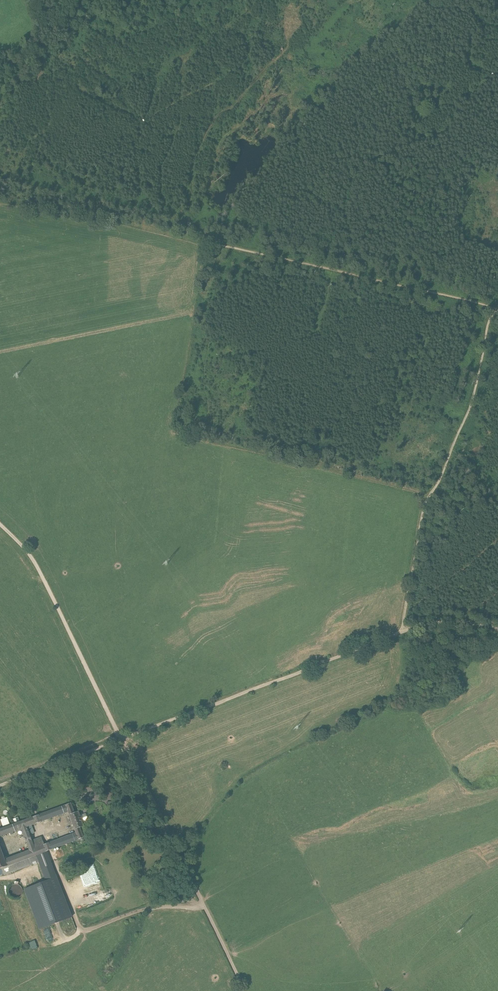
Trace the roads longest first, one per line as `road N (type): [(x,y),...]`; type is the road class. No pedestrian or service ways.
road 1 (track): [(401,633),(423,507),(468,418),(492,309)]
road 2 (track): [(122,739),(401,633)]
road 3 (track): [(492,309),(219,245)]
road 4 (track): [(122,739),(246,990)]
road 5 (track): [(0,524),(33,560),(122,739)]
road 6 (track): [(219,245),(188,222),(28,186)]
road 7 (track): [(431,491),(248,450)]
road 8 (unclassified): [(0,786),(122,739)]

